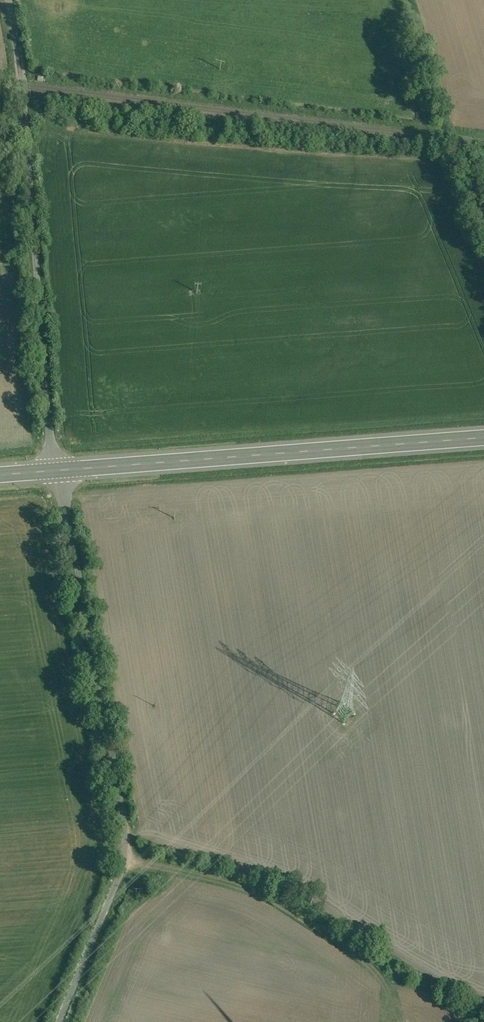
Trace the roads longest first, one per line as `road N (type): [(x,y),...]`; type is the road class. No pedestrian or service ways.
road 1 (unclassified): [(57,471),(125,842),(60,1021)]
road 2 (unclassified): [(7,0),(21,72),(57,471)]
road 3 (secondary): [(57,471),(483,438)]

